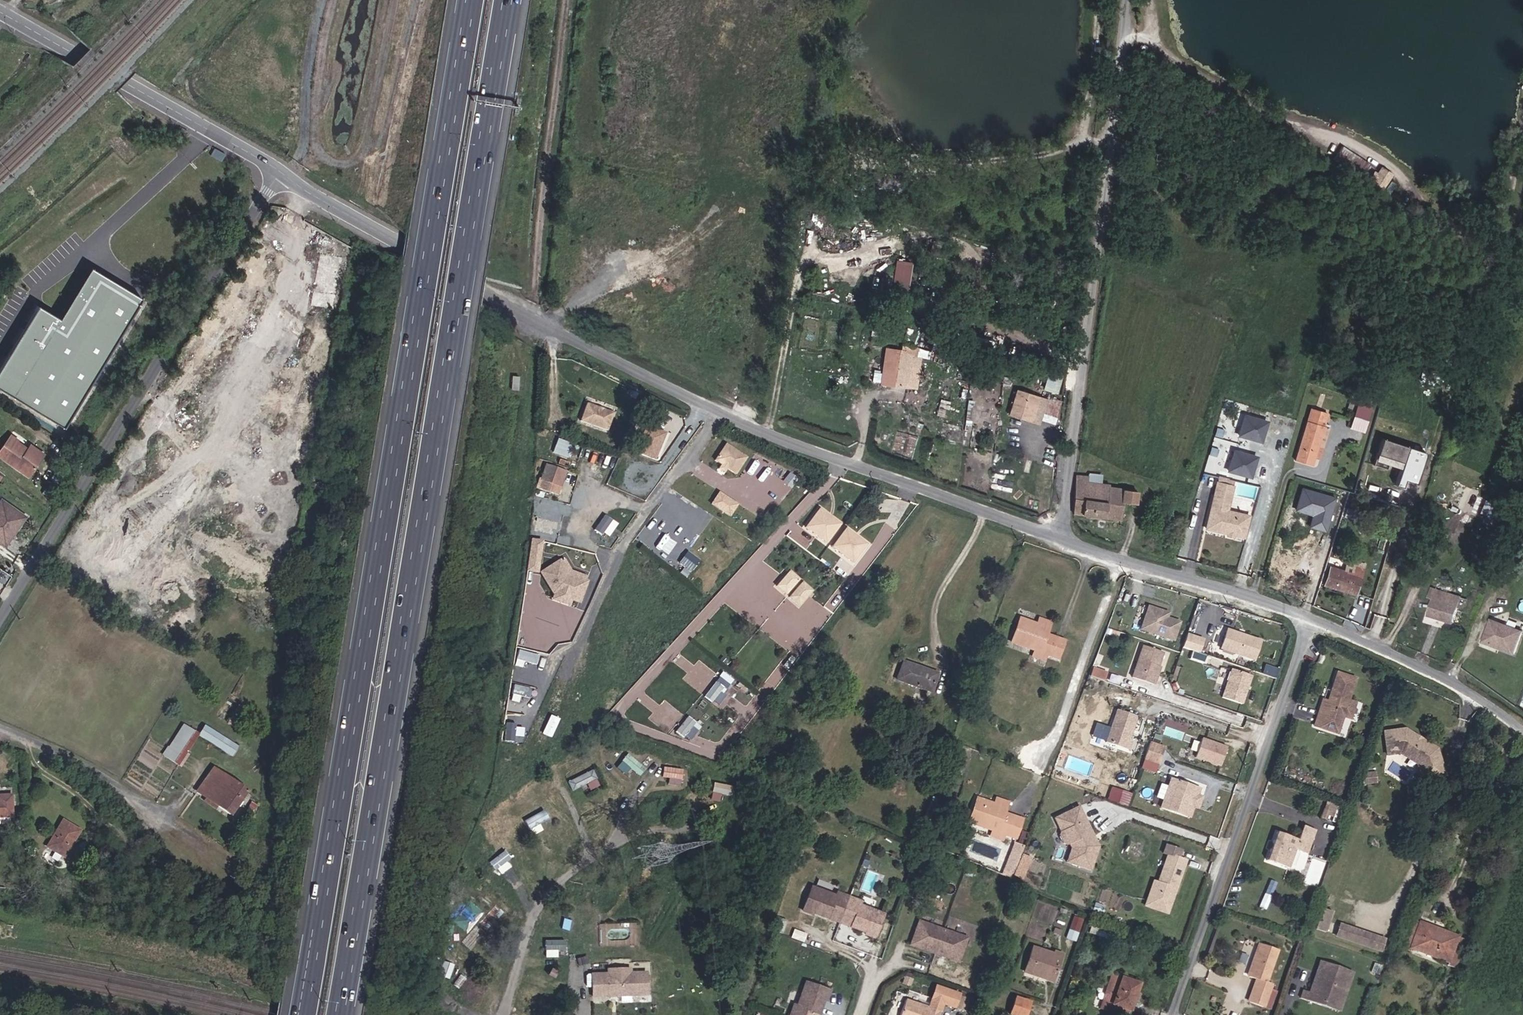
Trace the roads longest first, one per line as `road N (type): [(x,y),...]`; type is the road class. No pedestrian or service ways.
road 1 (motorway): [(340,1014),(511,0)]
road 2 (motorway): [(470,0),(302,1014)]
road 3 (unclassified): [(1070,551),(1133,0)]
road 4 (residential): [(279,172),(0,626)]
road 5 (residential): [(727,409),(485,293),(279,172)]
road 6 (residential): [(1171,1014),(1313,620)]
road 7 (residential): [(1070,551),(727,409)]
road 8 (residential): [(279,172),(0,11)]
road 9 (track): [(526,314),(567,0)]
road 10 (unclassified): [(1313,620),(1138,564),(1070,551)]
road 11 (unclassified): [(1522,728),(1452,679),(1313,620)]
road 12 (track): [(416,0),(381,139),(343,163),(301,151)]
road 13 (residential): [(164,824),(85,769),(0,731)]
road 14 (residential): [(614,549),(727,409)]
road 15 (track): [(334,0),(316,82),(314,155)]
road 16 (track): [(364,154),(394,0)]

